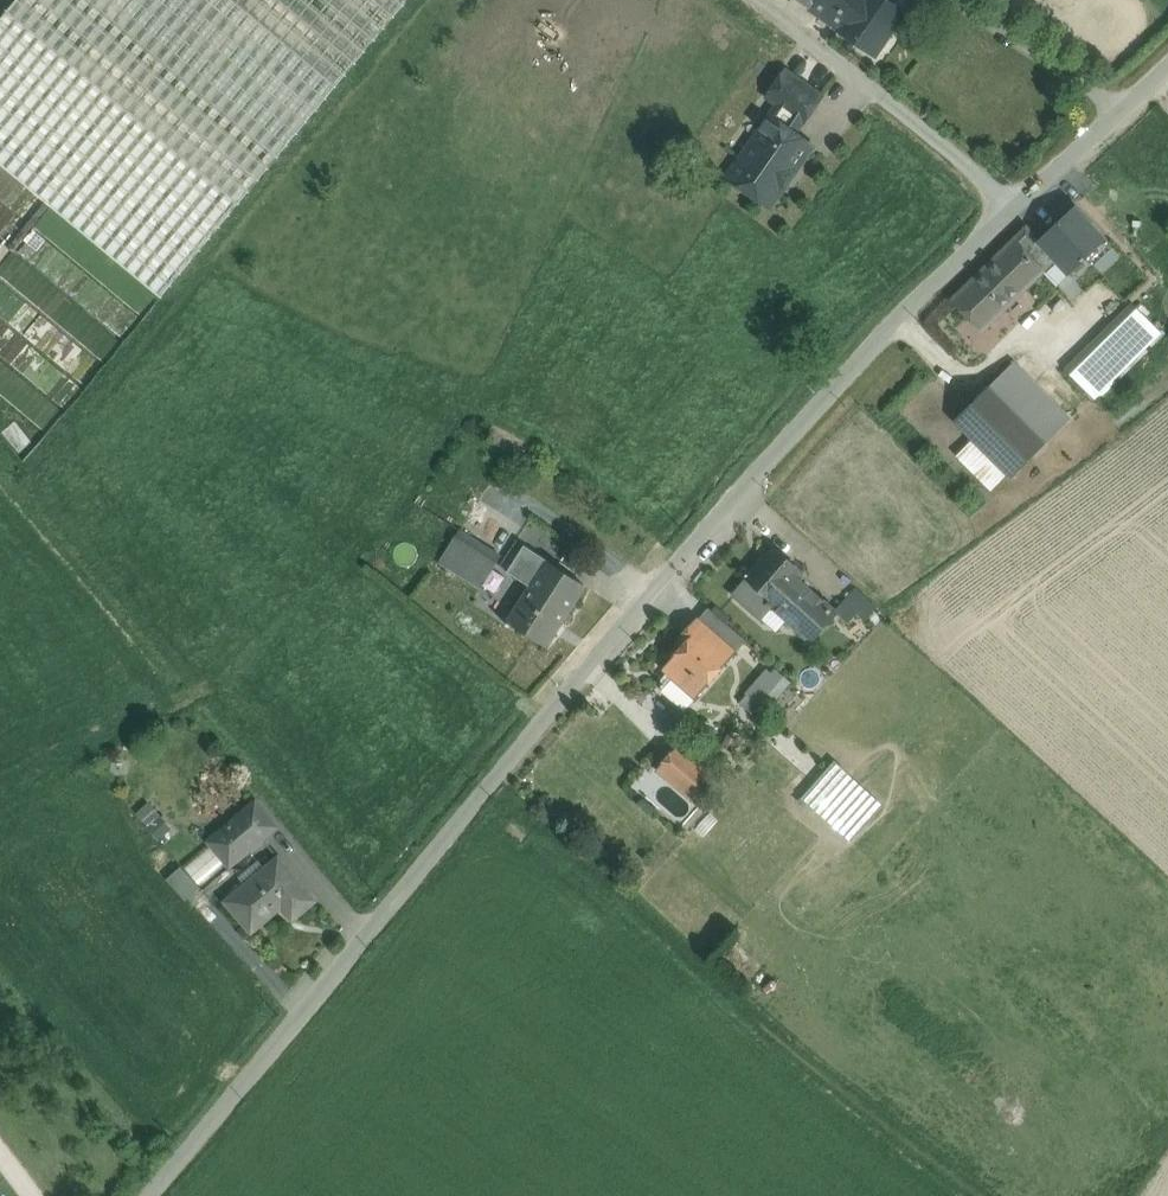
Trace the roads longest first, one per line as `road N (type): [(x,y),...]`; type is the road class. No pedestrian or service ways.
road 1 (unclassified): [(149,1195),(654,590),(873,346),(1167,67)]

